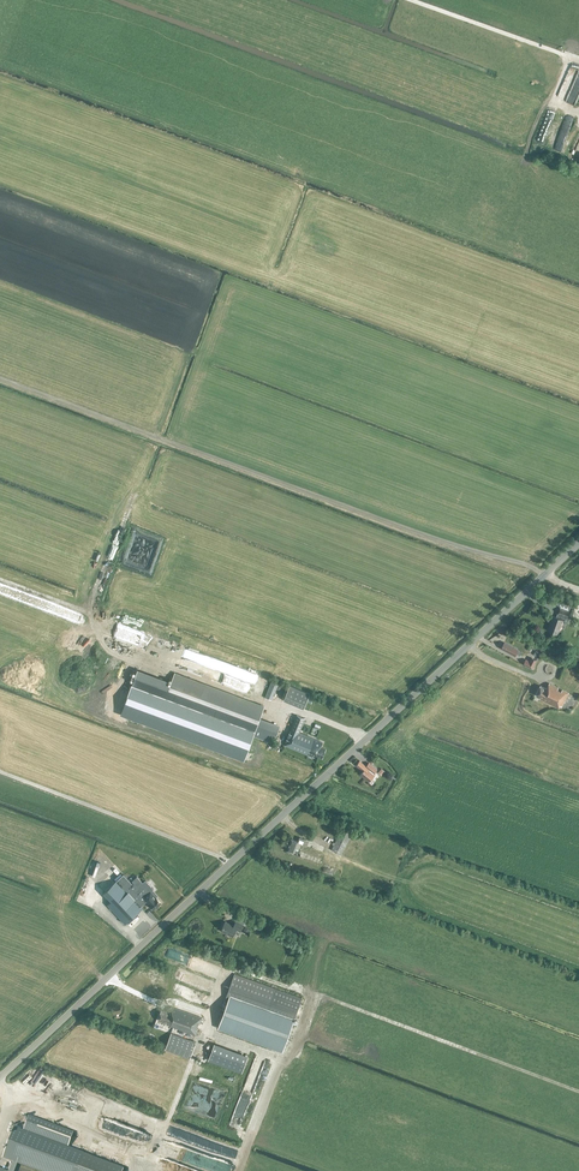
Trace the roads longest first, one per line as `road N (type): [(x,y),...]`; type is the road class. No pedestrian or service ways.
road 1 (tertiary): [(0,1077),(578,544)]

